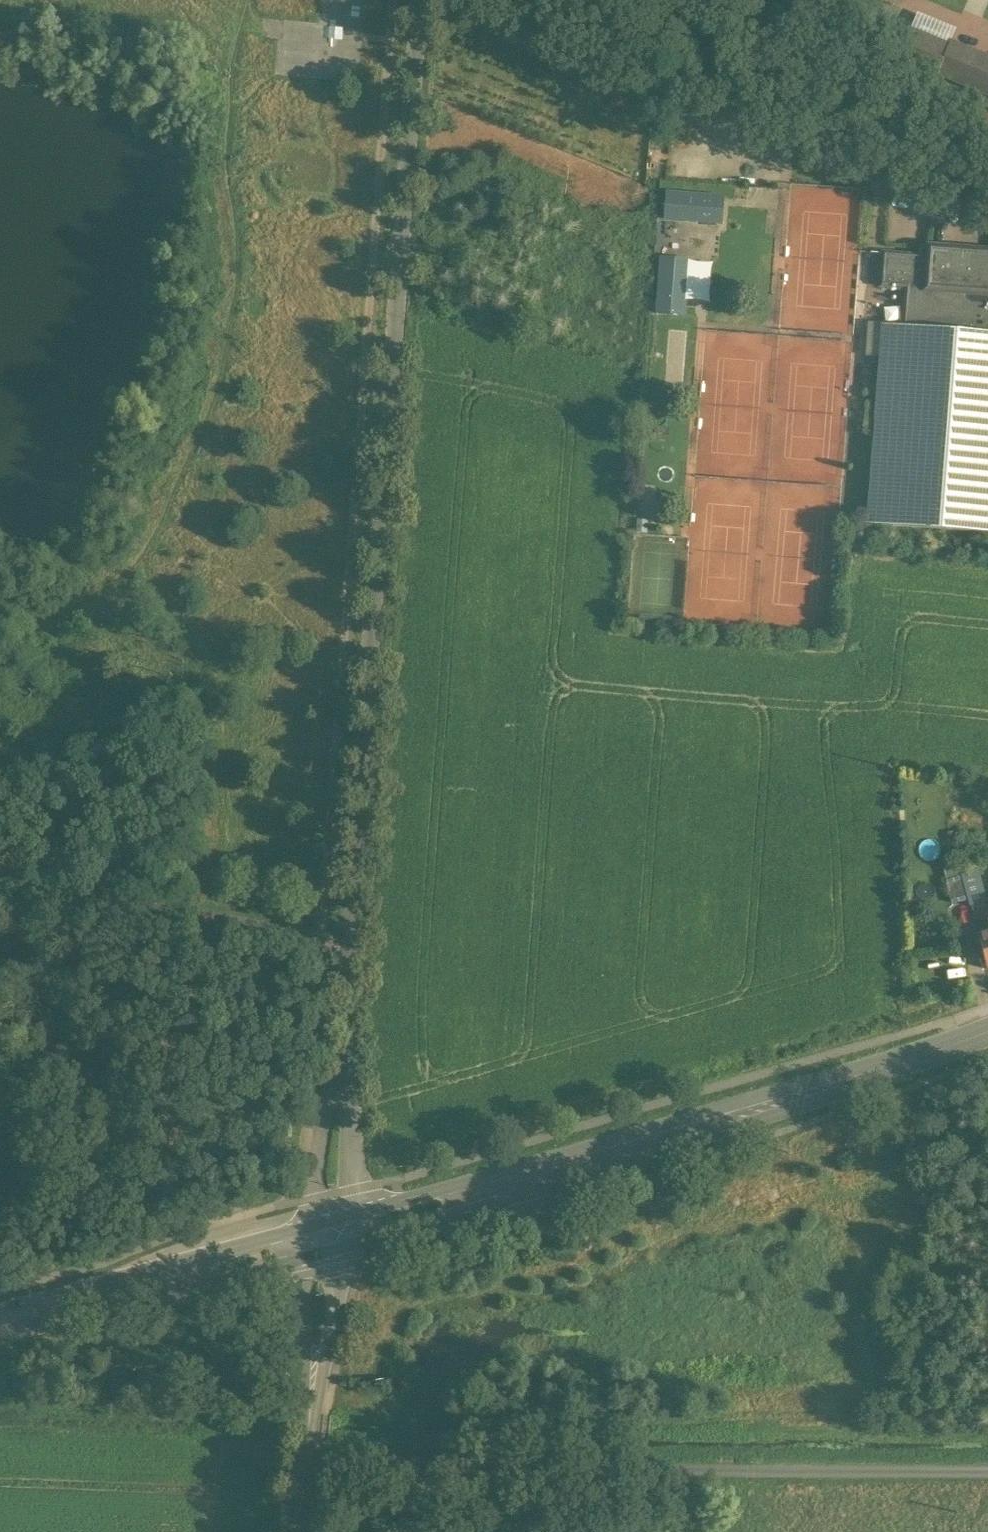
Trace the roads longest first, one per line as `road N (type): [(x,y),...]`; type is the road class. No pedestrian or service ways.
road 1 (unclassified): [(329,1237),(417,0)]
road 2 (secondary): [(987,1033),(329,1237)]
road 3 (unclassified): [(307,1455),(691,1472)]
road 4 (track): [(348,941),(0,873)]
road 5 (secondary): [(329,1237),(0,1324)]
road 6 (unclassified): [(691,1472),(959,1473)]
road 7 (residential): [(307,1455),(329,1237)]

